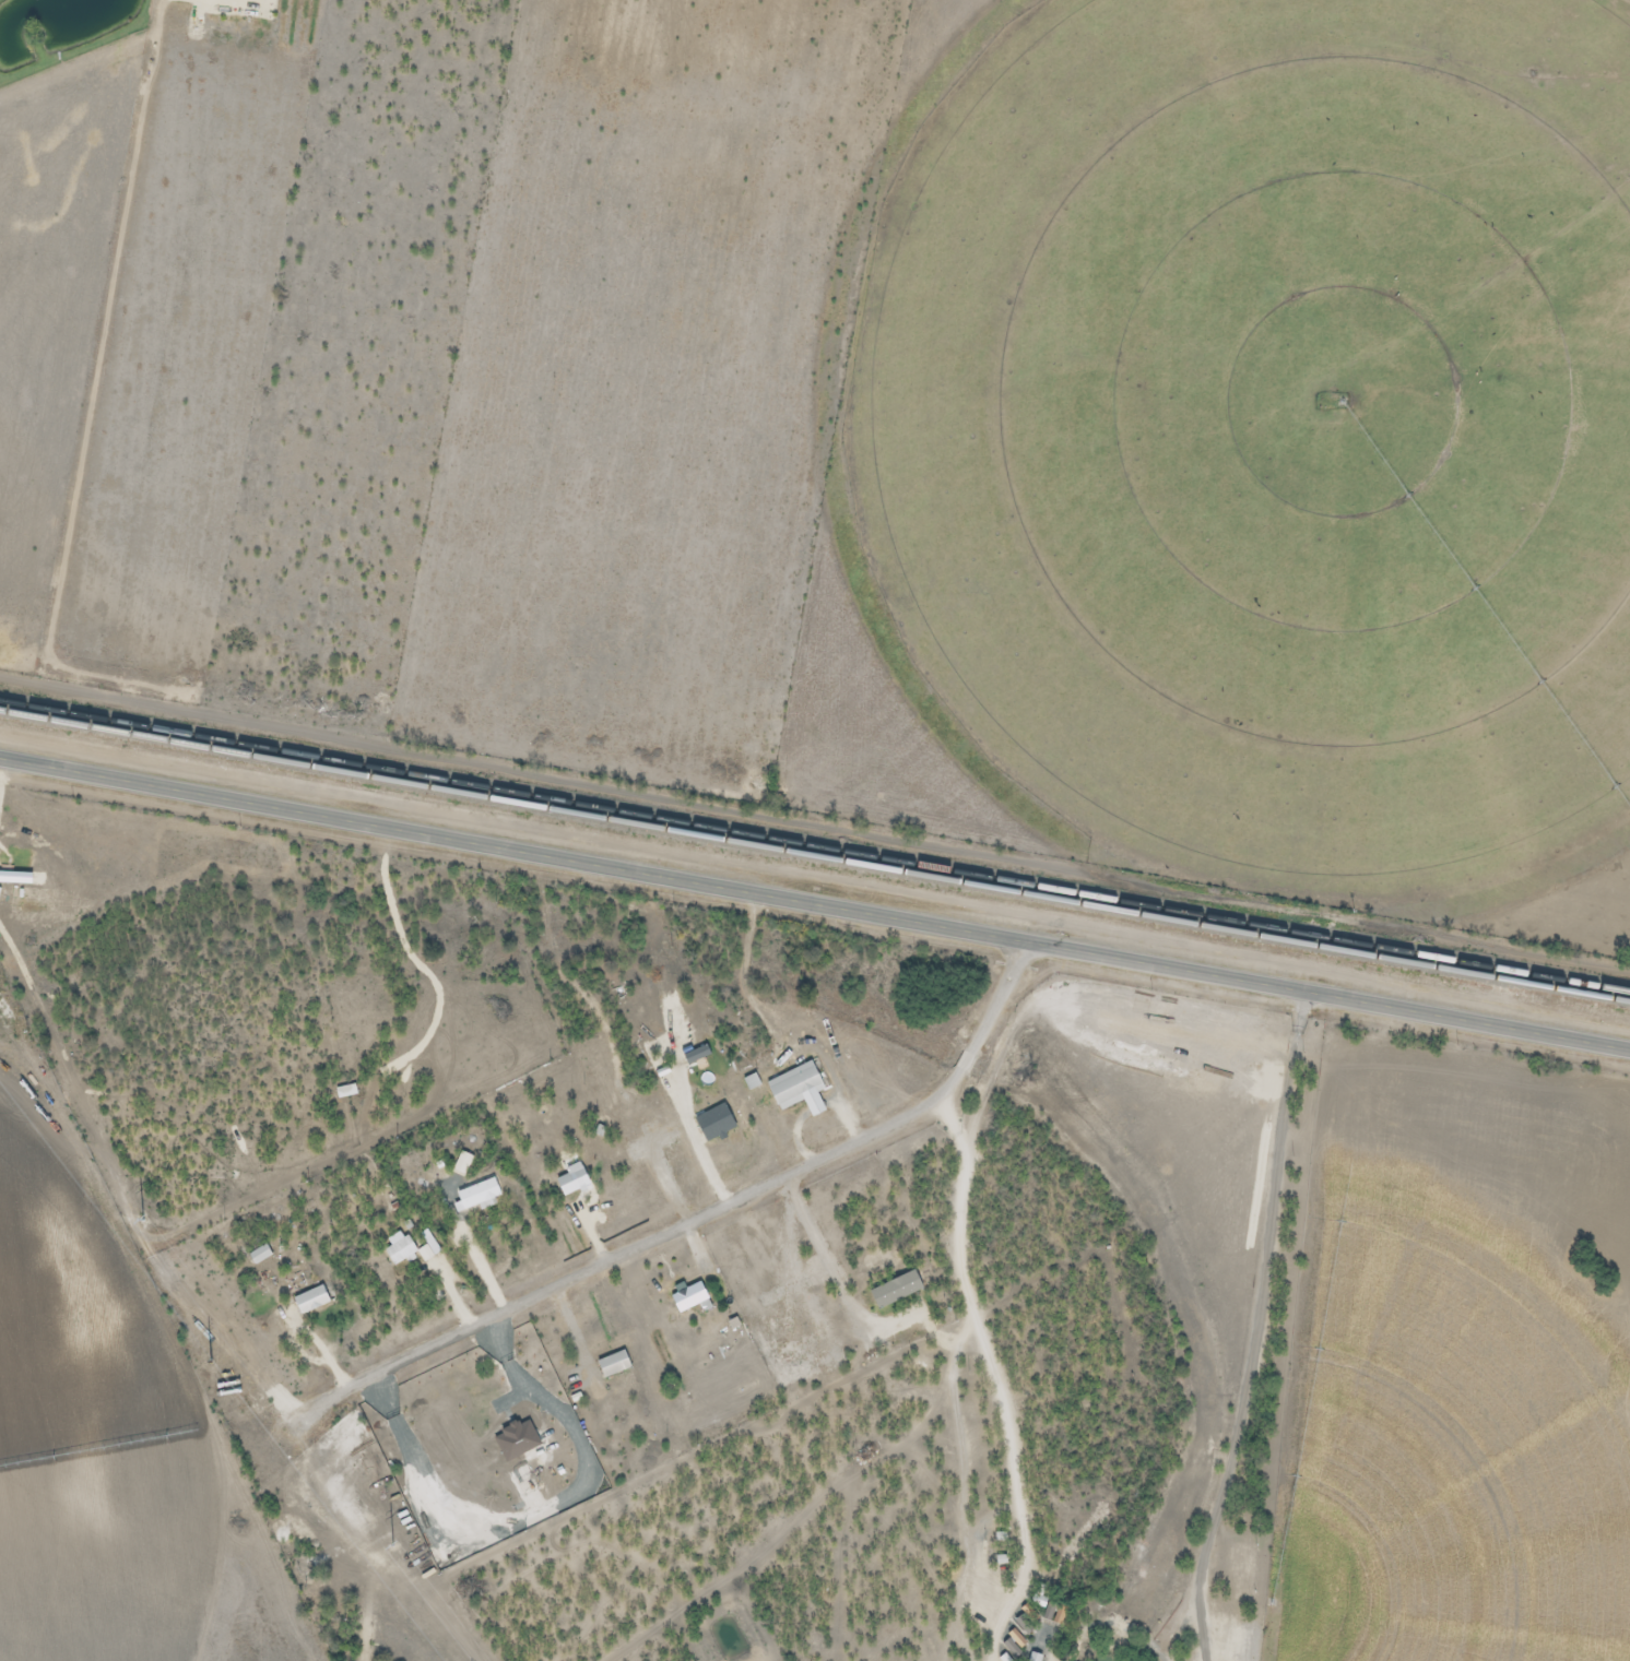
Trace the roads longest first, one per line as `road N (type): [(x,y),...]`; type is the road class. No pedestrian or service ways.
road 1 (tertiary): [(1629,1048),(0,755)]
road 2 (residential): [(306,1414),(393,1361),(924,1105),(968,1058),(1025,938)]

